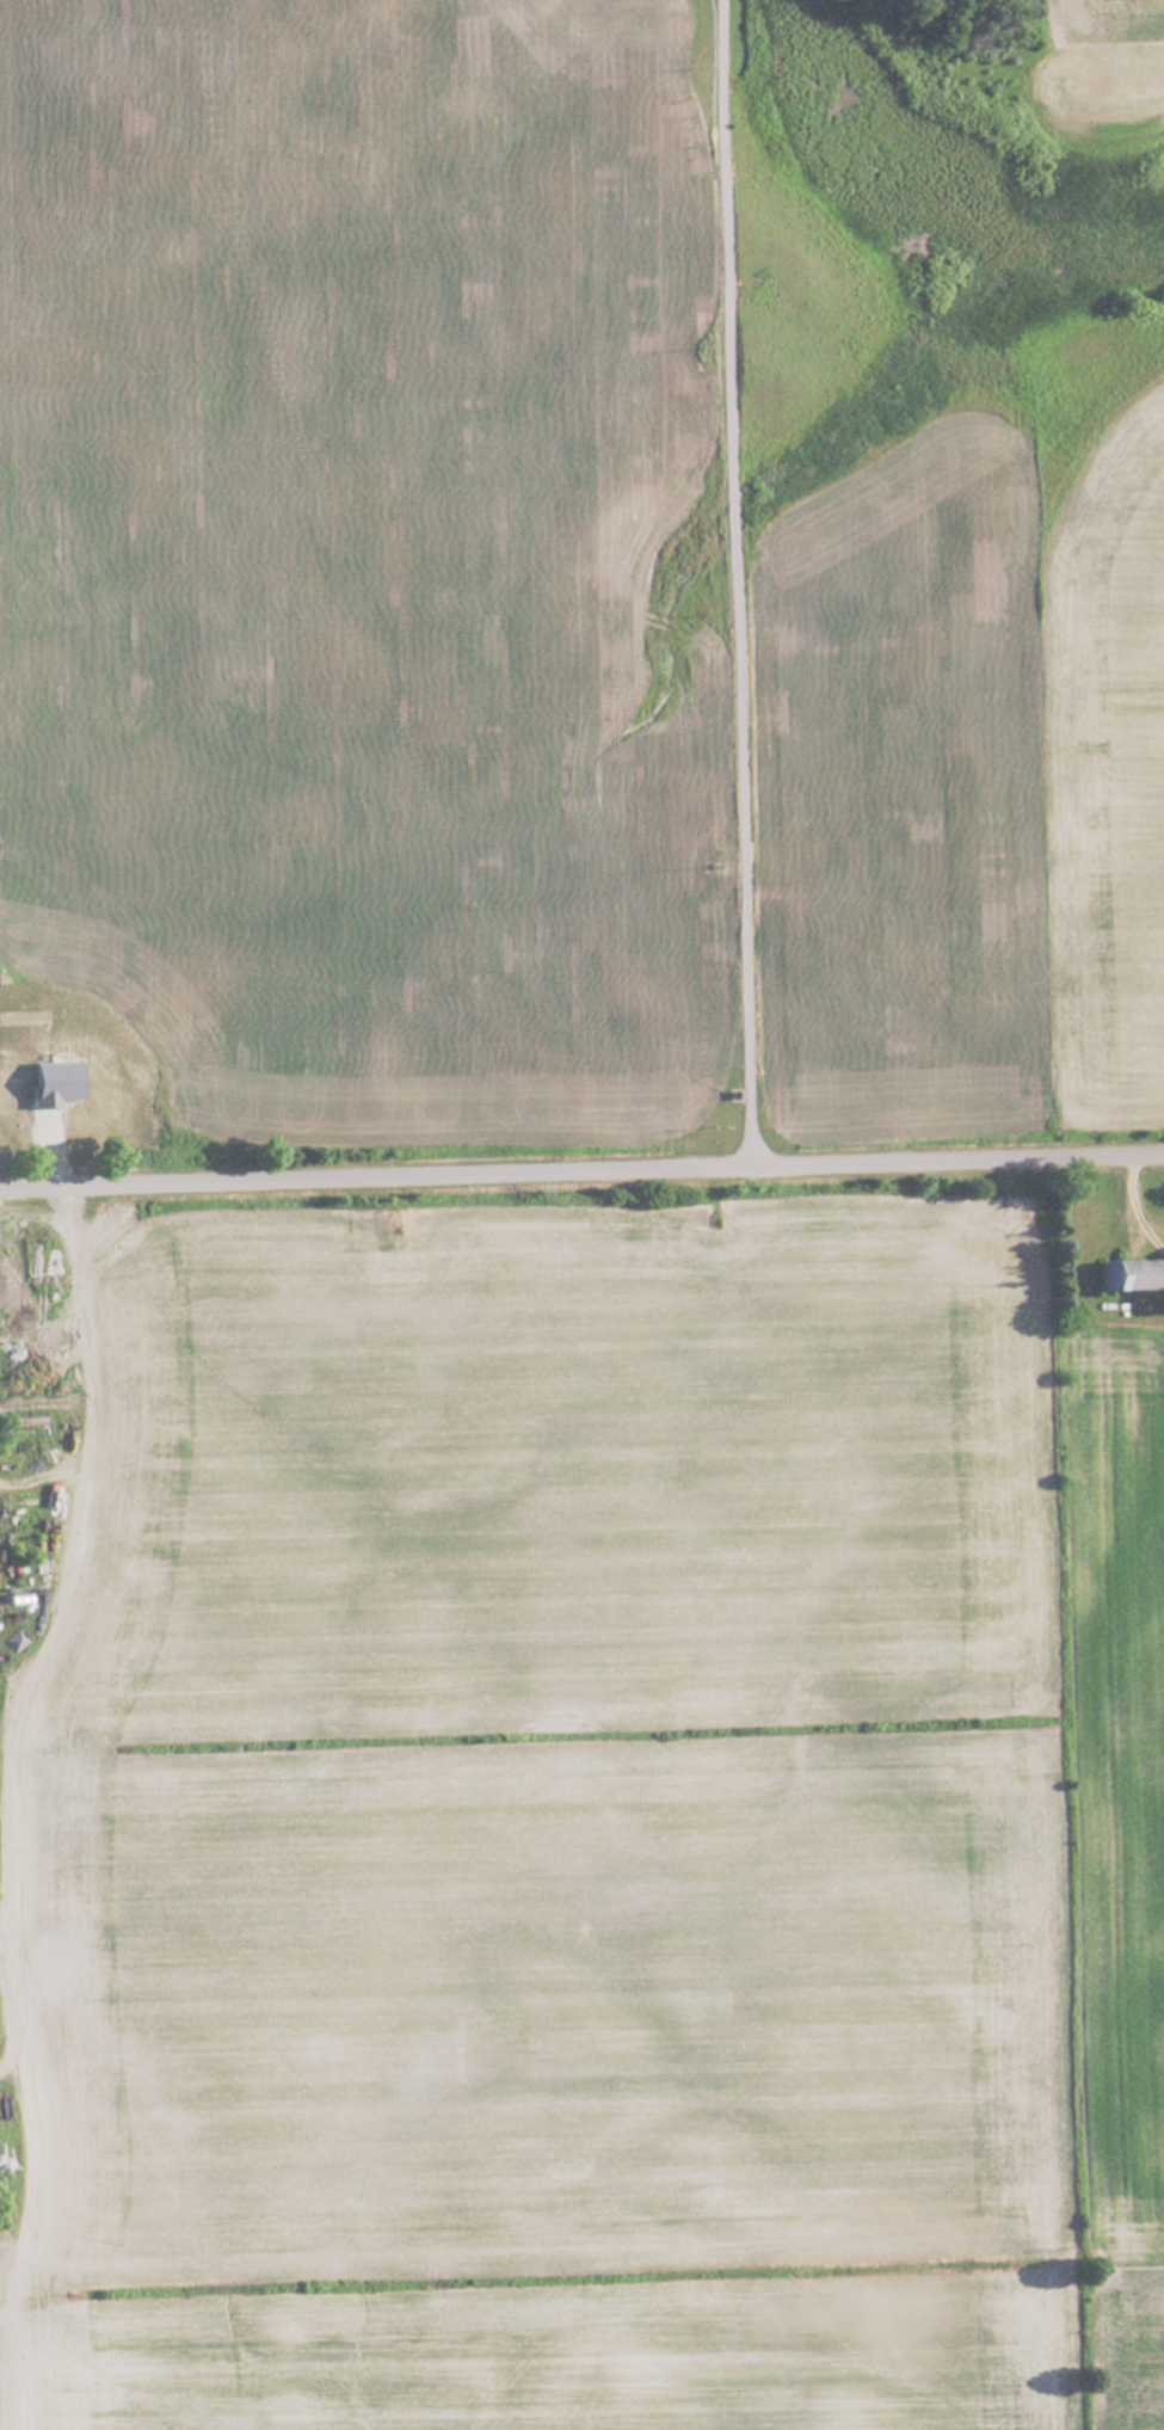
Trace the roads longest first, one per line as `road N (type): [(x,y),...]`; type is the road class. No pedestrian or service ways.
road 1 (residential): [(0,1185),(1163,1156)]

